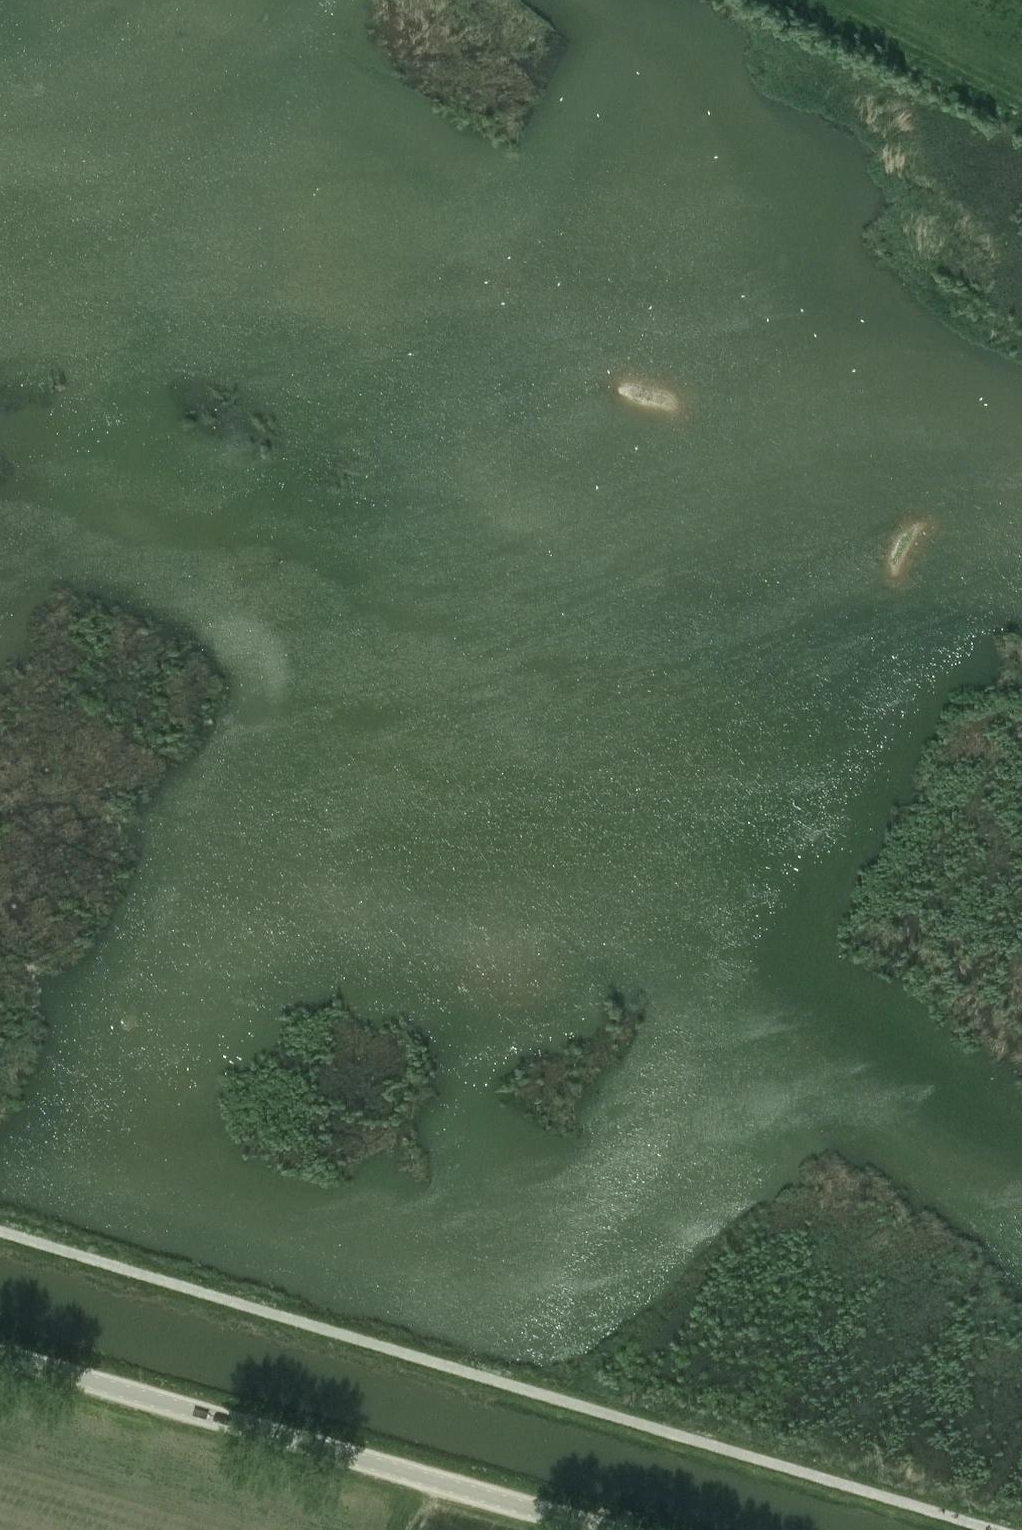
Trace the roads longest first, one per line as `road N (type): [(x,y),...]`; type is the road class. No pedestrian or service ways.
road 1 (tertiary): [(608,1529),(0,1354)]

